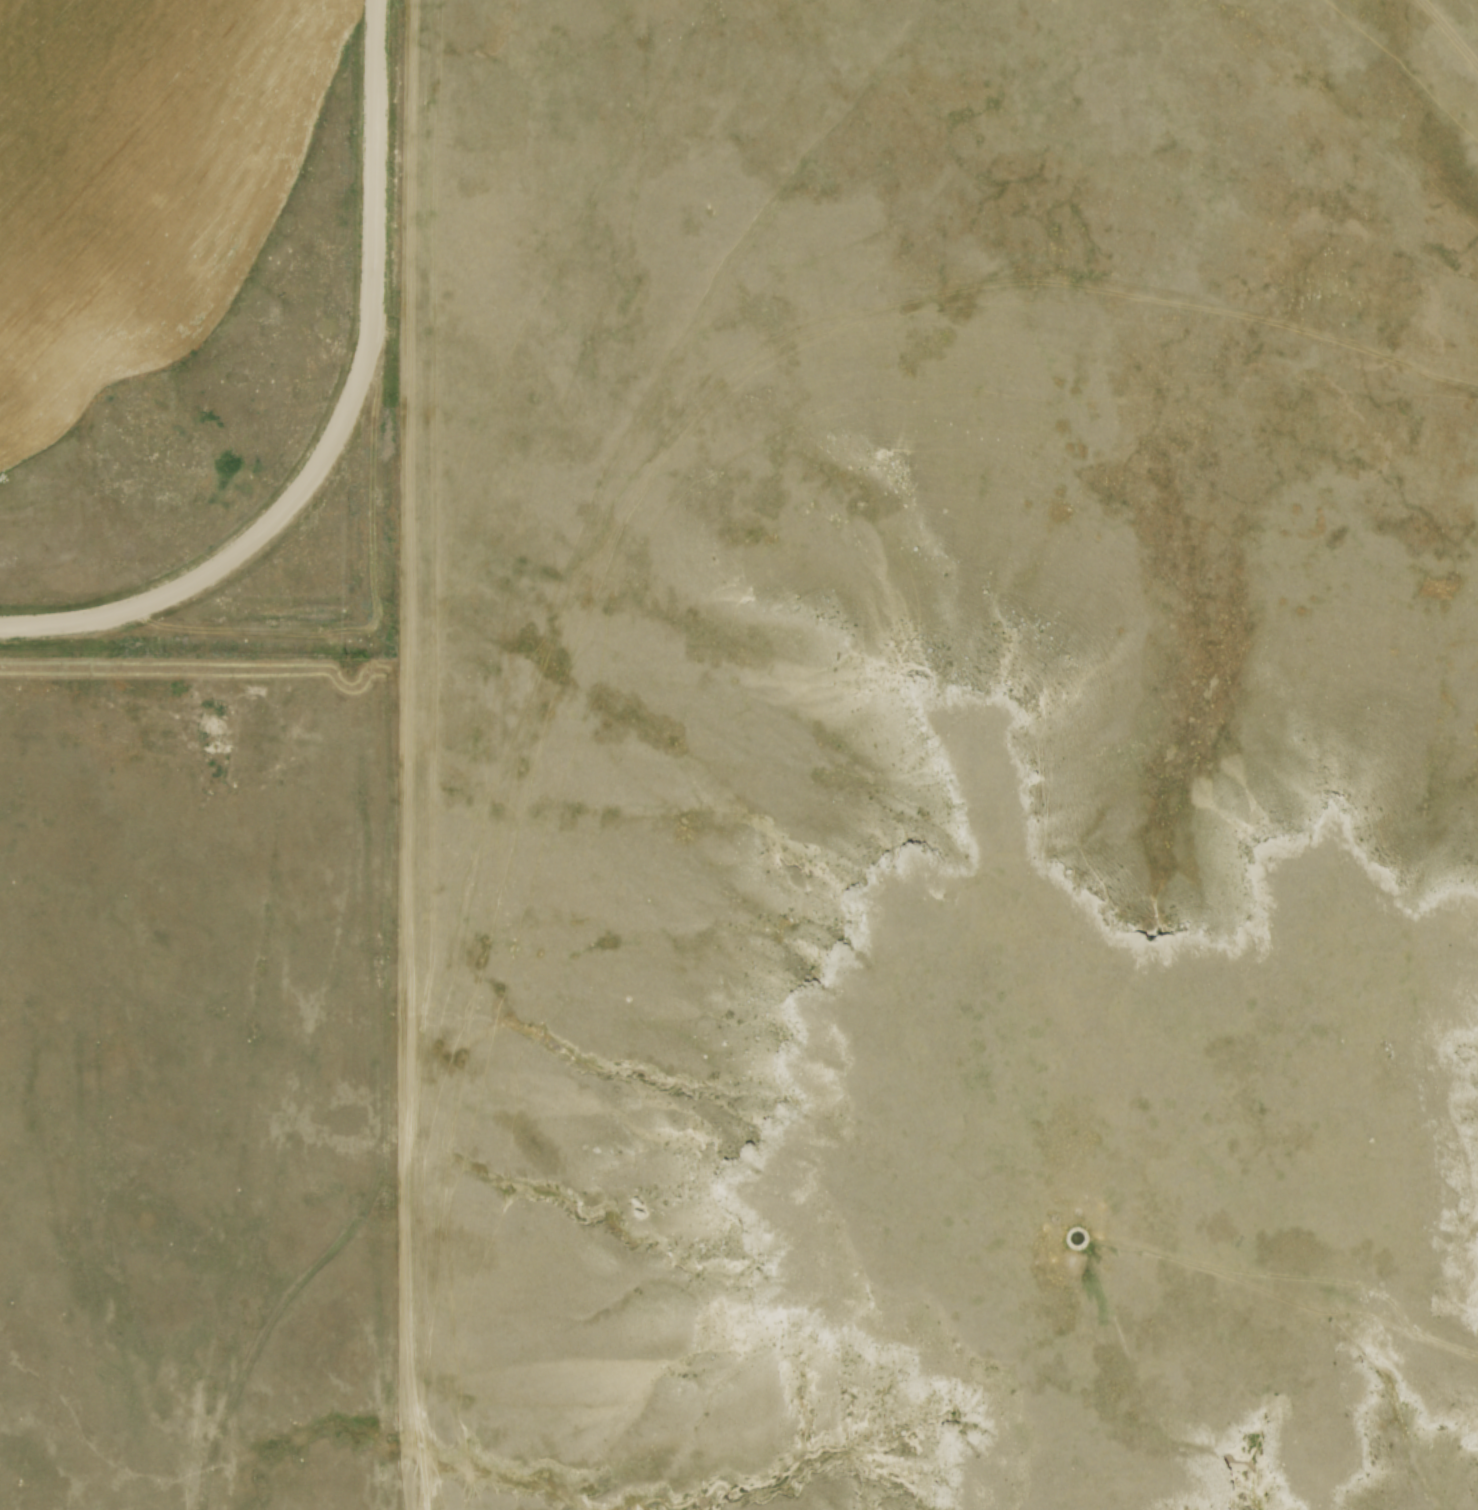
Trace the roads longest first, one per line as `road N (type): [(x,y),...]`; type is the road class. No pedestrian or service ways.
road 1 (residential): [(273,526),(327,457),(371,350),(383,0)]
road 2 (residential): [(273,526),(157,603),(68,629),(0,630)]

